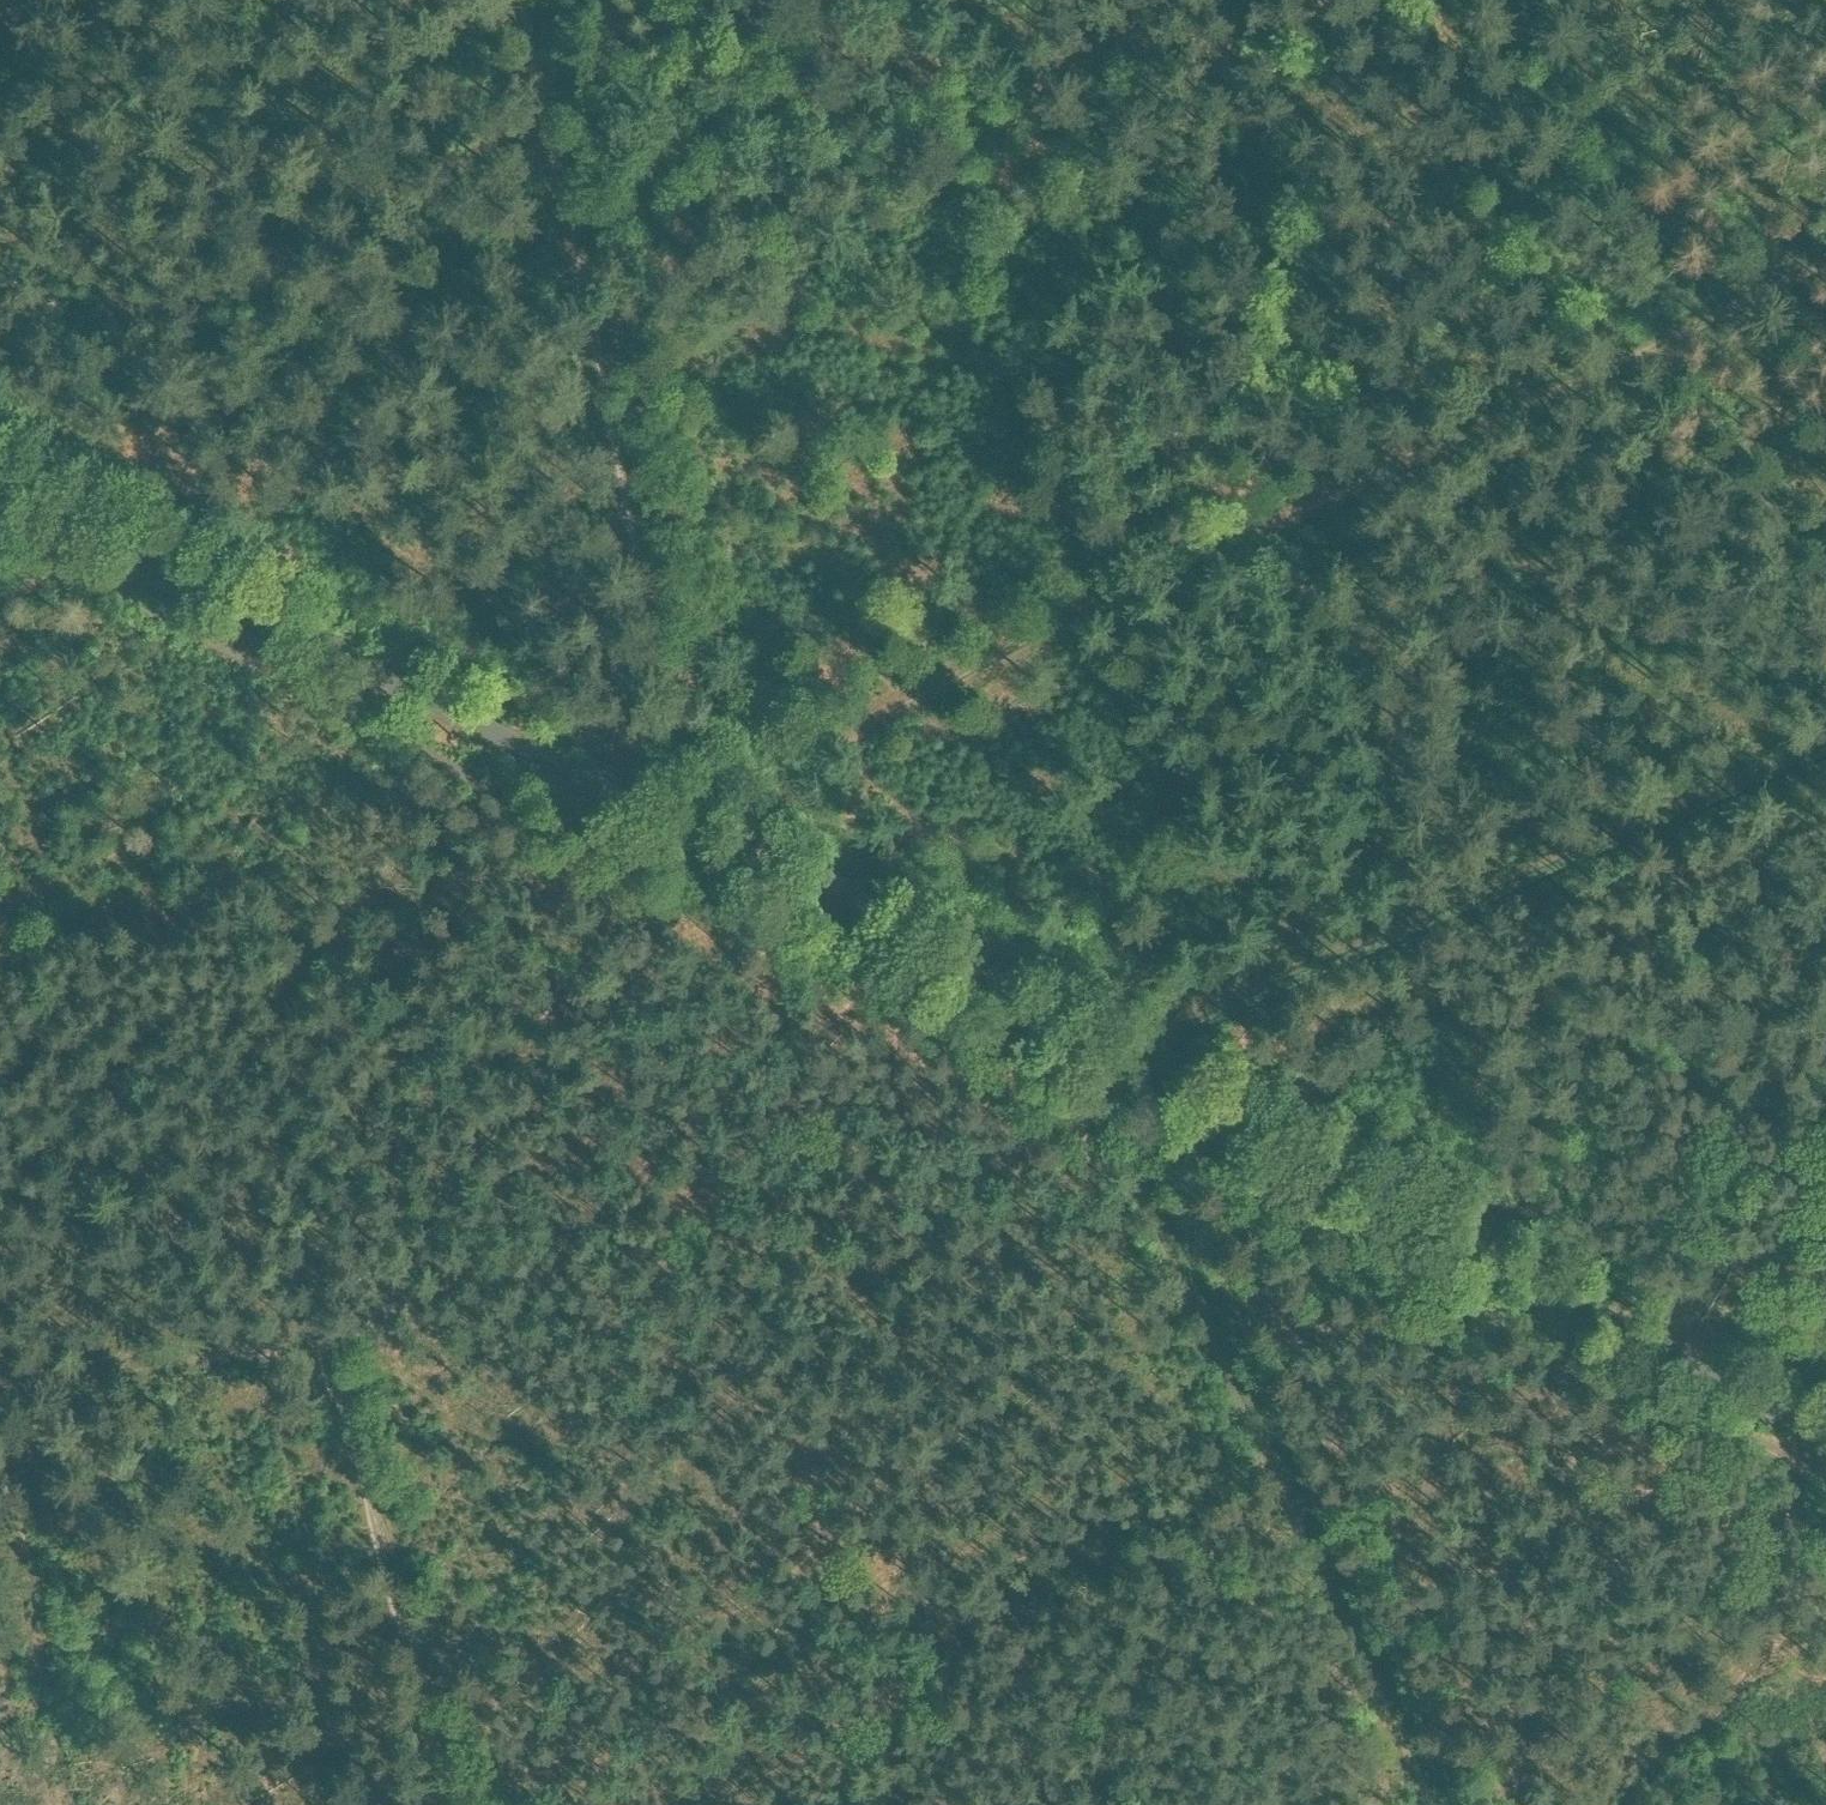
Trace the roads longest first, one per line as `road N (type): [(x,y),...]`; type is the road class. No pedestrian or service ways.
road 1 (unclassified): [(0,472),(1825,1431)]
road 2 (track): [(873,704),(1170,576),(1825,270)]
road 3 (track): [(523,0),(658,680)]
road 4 (track): [(338,1400),(452,1804)]
road 5 (track): [(0,1381),(272,1349),(308,1356),(338,1400)]
road 6 (track): [(658,680),(673,774),(695,786),(873,704)]

